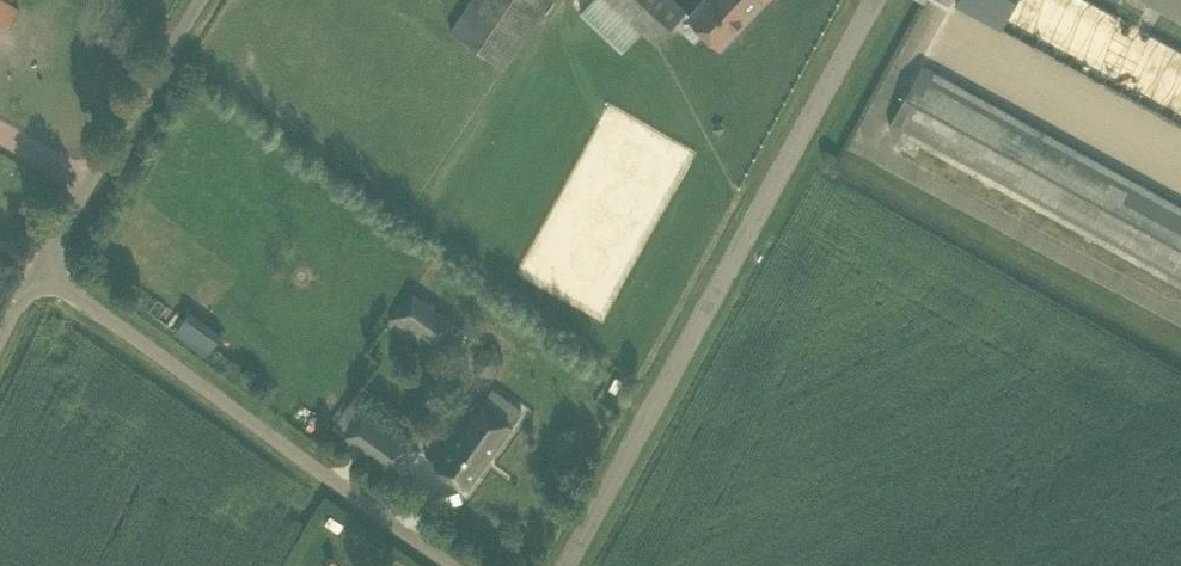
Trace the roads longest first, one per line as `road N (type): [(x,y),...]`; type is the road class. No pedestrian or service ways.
road 1 (unclassified): [(569,565),(876,0)]
road 2 (unclassified): [(452,565),(35,261)]
road 3 (unclassified): [(35,261),(196,0)]

